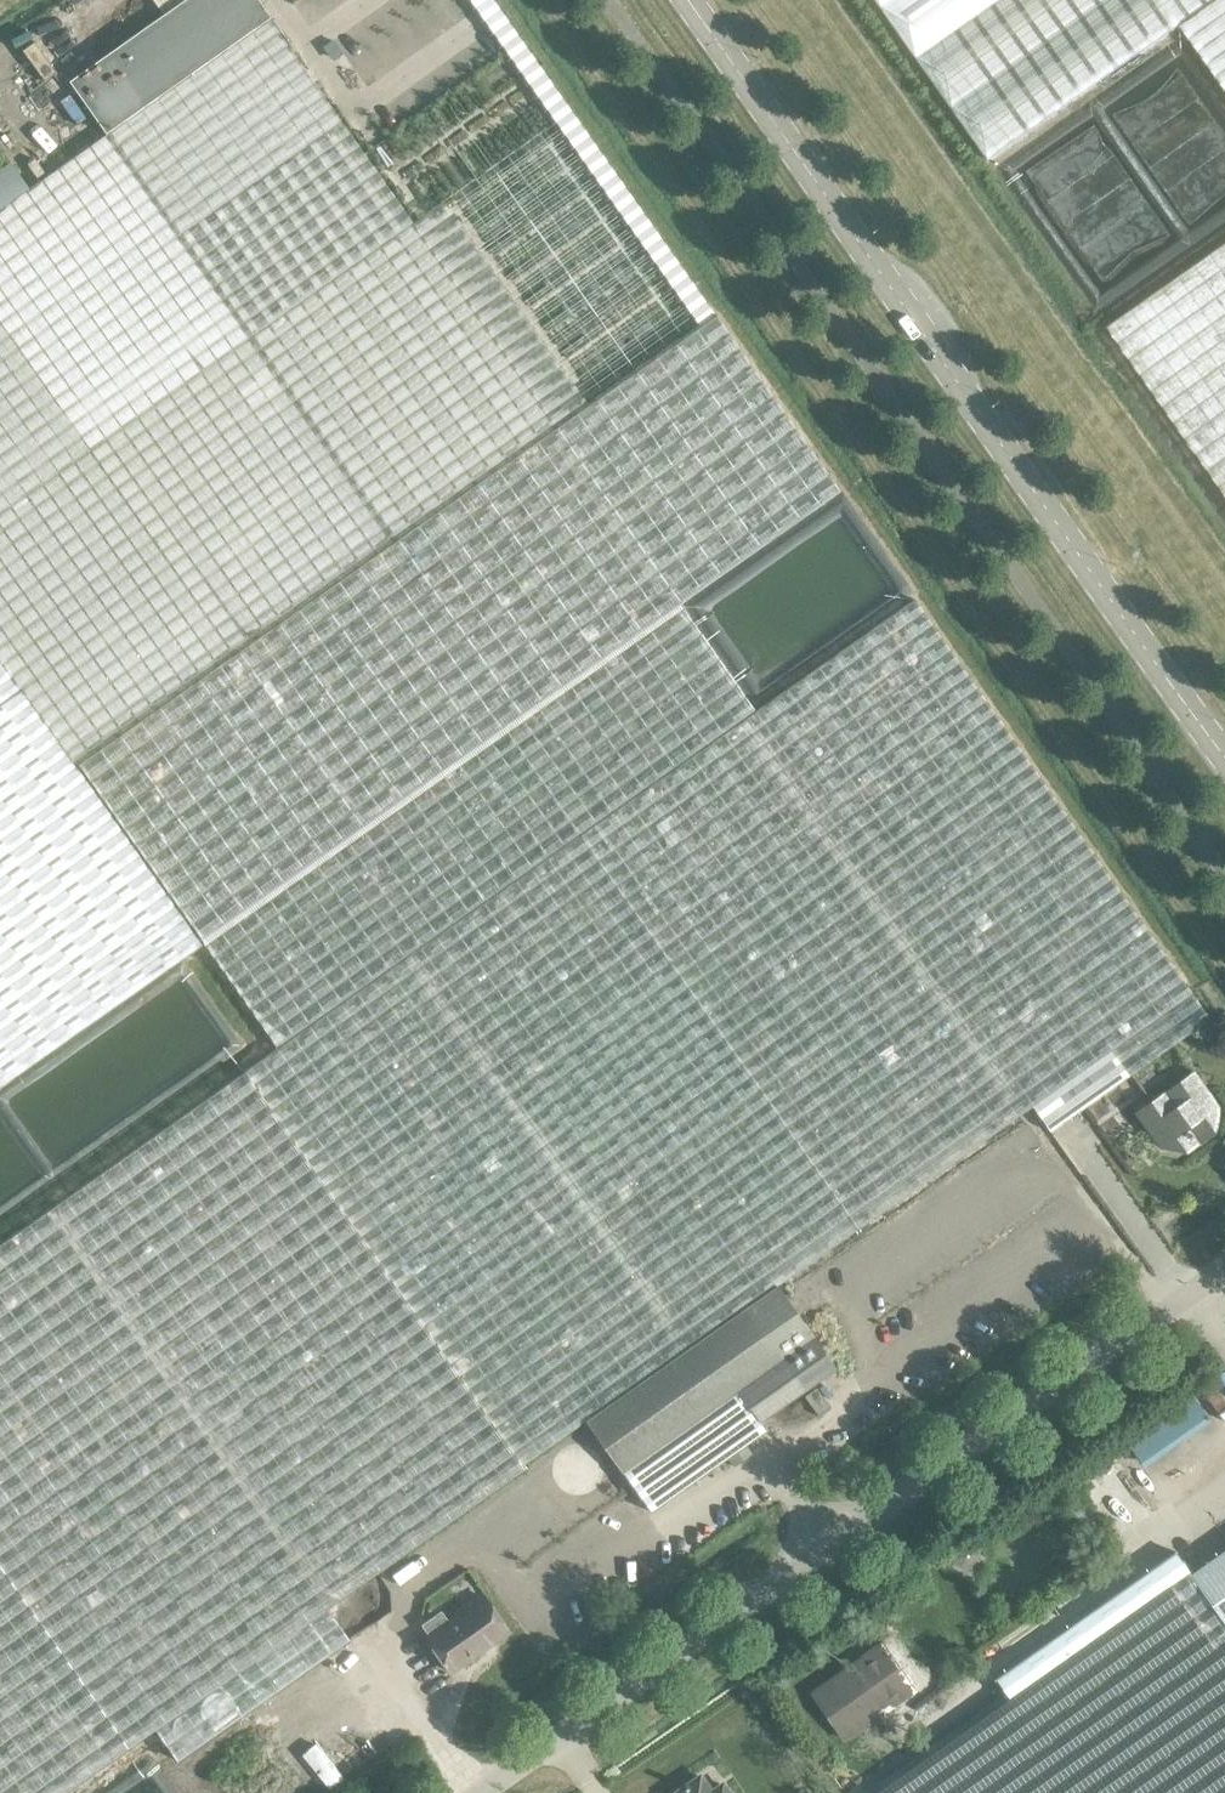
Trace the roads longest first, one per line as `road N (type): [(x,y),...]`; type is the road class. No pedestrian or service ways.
road 1 (tertiary): [(1224,762),(689,0)]
road 2 (unclassified): [(484,1792),(1224,1276)]

